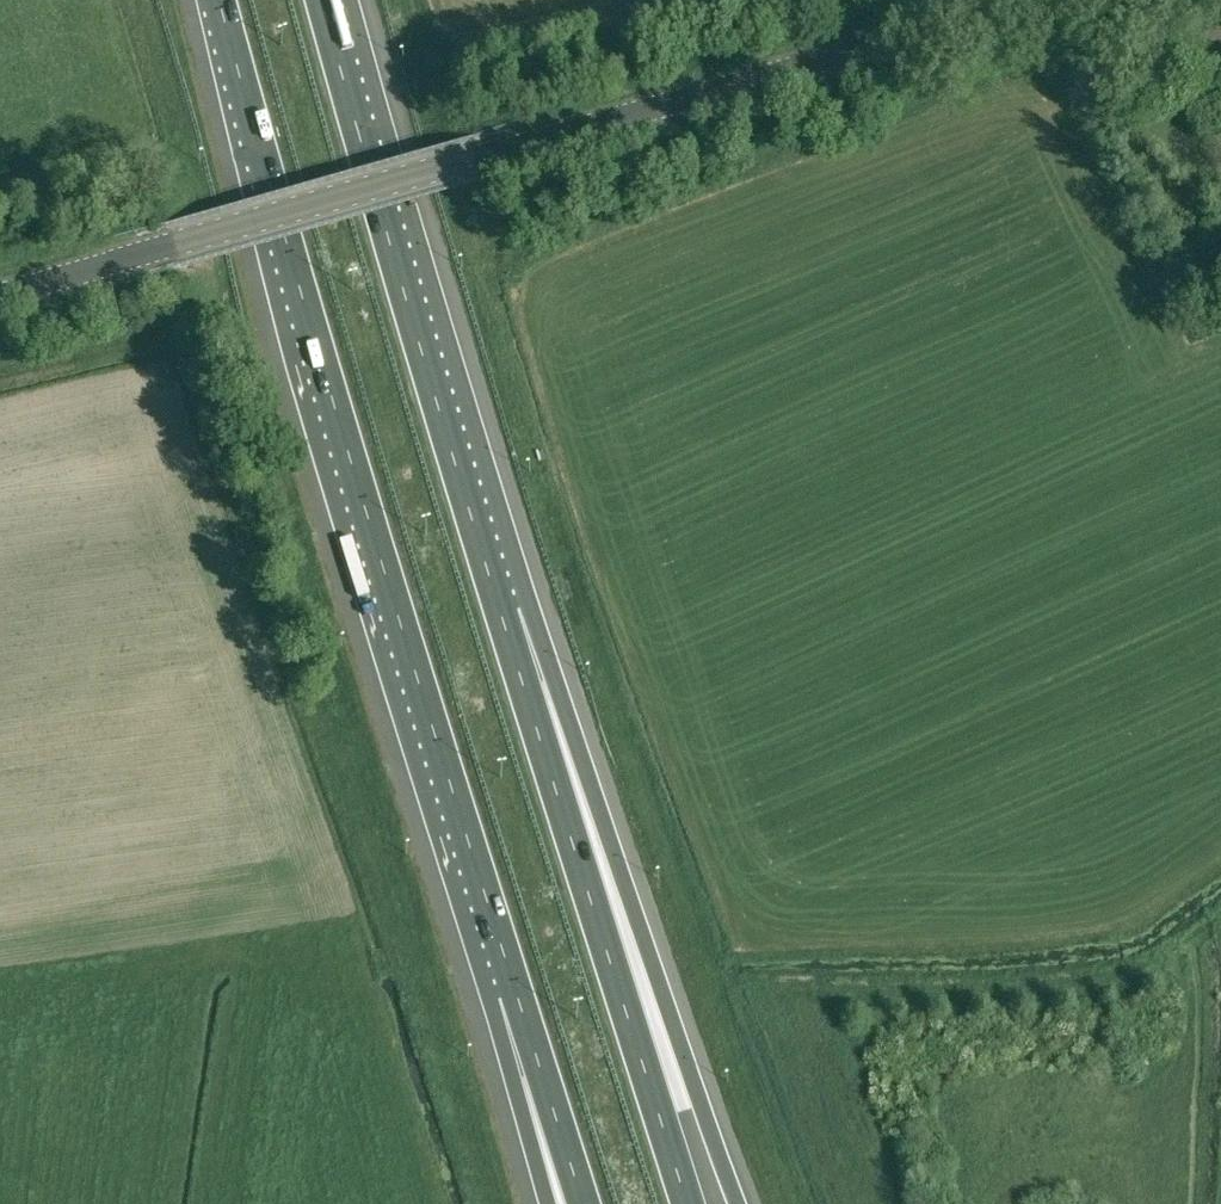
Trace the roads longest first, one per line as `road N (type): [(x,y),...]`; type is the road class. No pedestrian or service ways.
road 1 (tertiary): [(0,294),(1008,0)]
road 2 (motorway): [(219,0),(516,991)]
road 3 (motorway): [(499,615),(322,0)]
road 4 (motorway): [(738,1203),(578,745),(499,615)]
road 5 (motorway): [(687,1203),(499,615)]
road 6 (motorway): [(516,991),(584,1203)]
road 7 (motorway): [(516,991),(555,1203)]
road 8 (unclassified): [(1220,39),(1073,104)]

